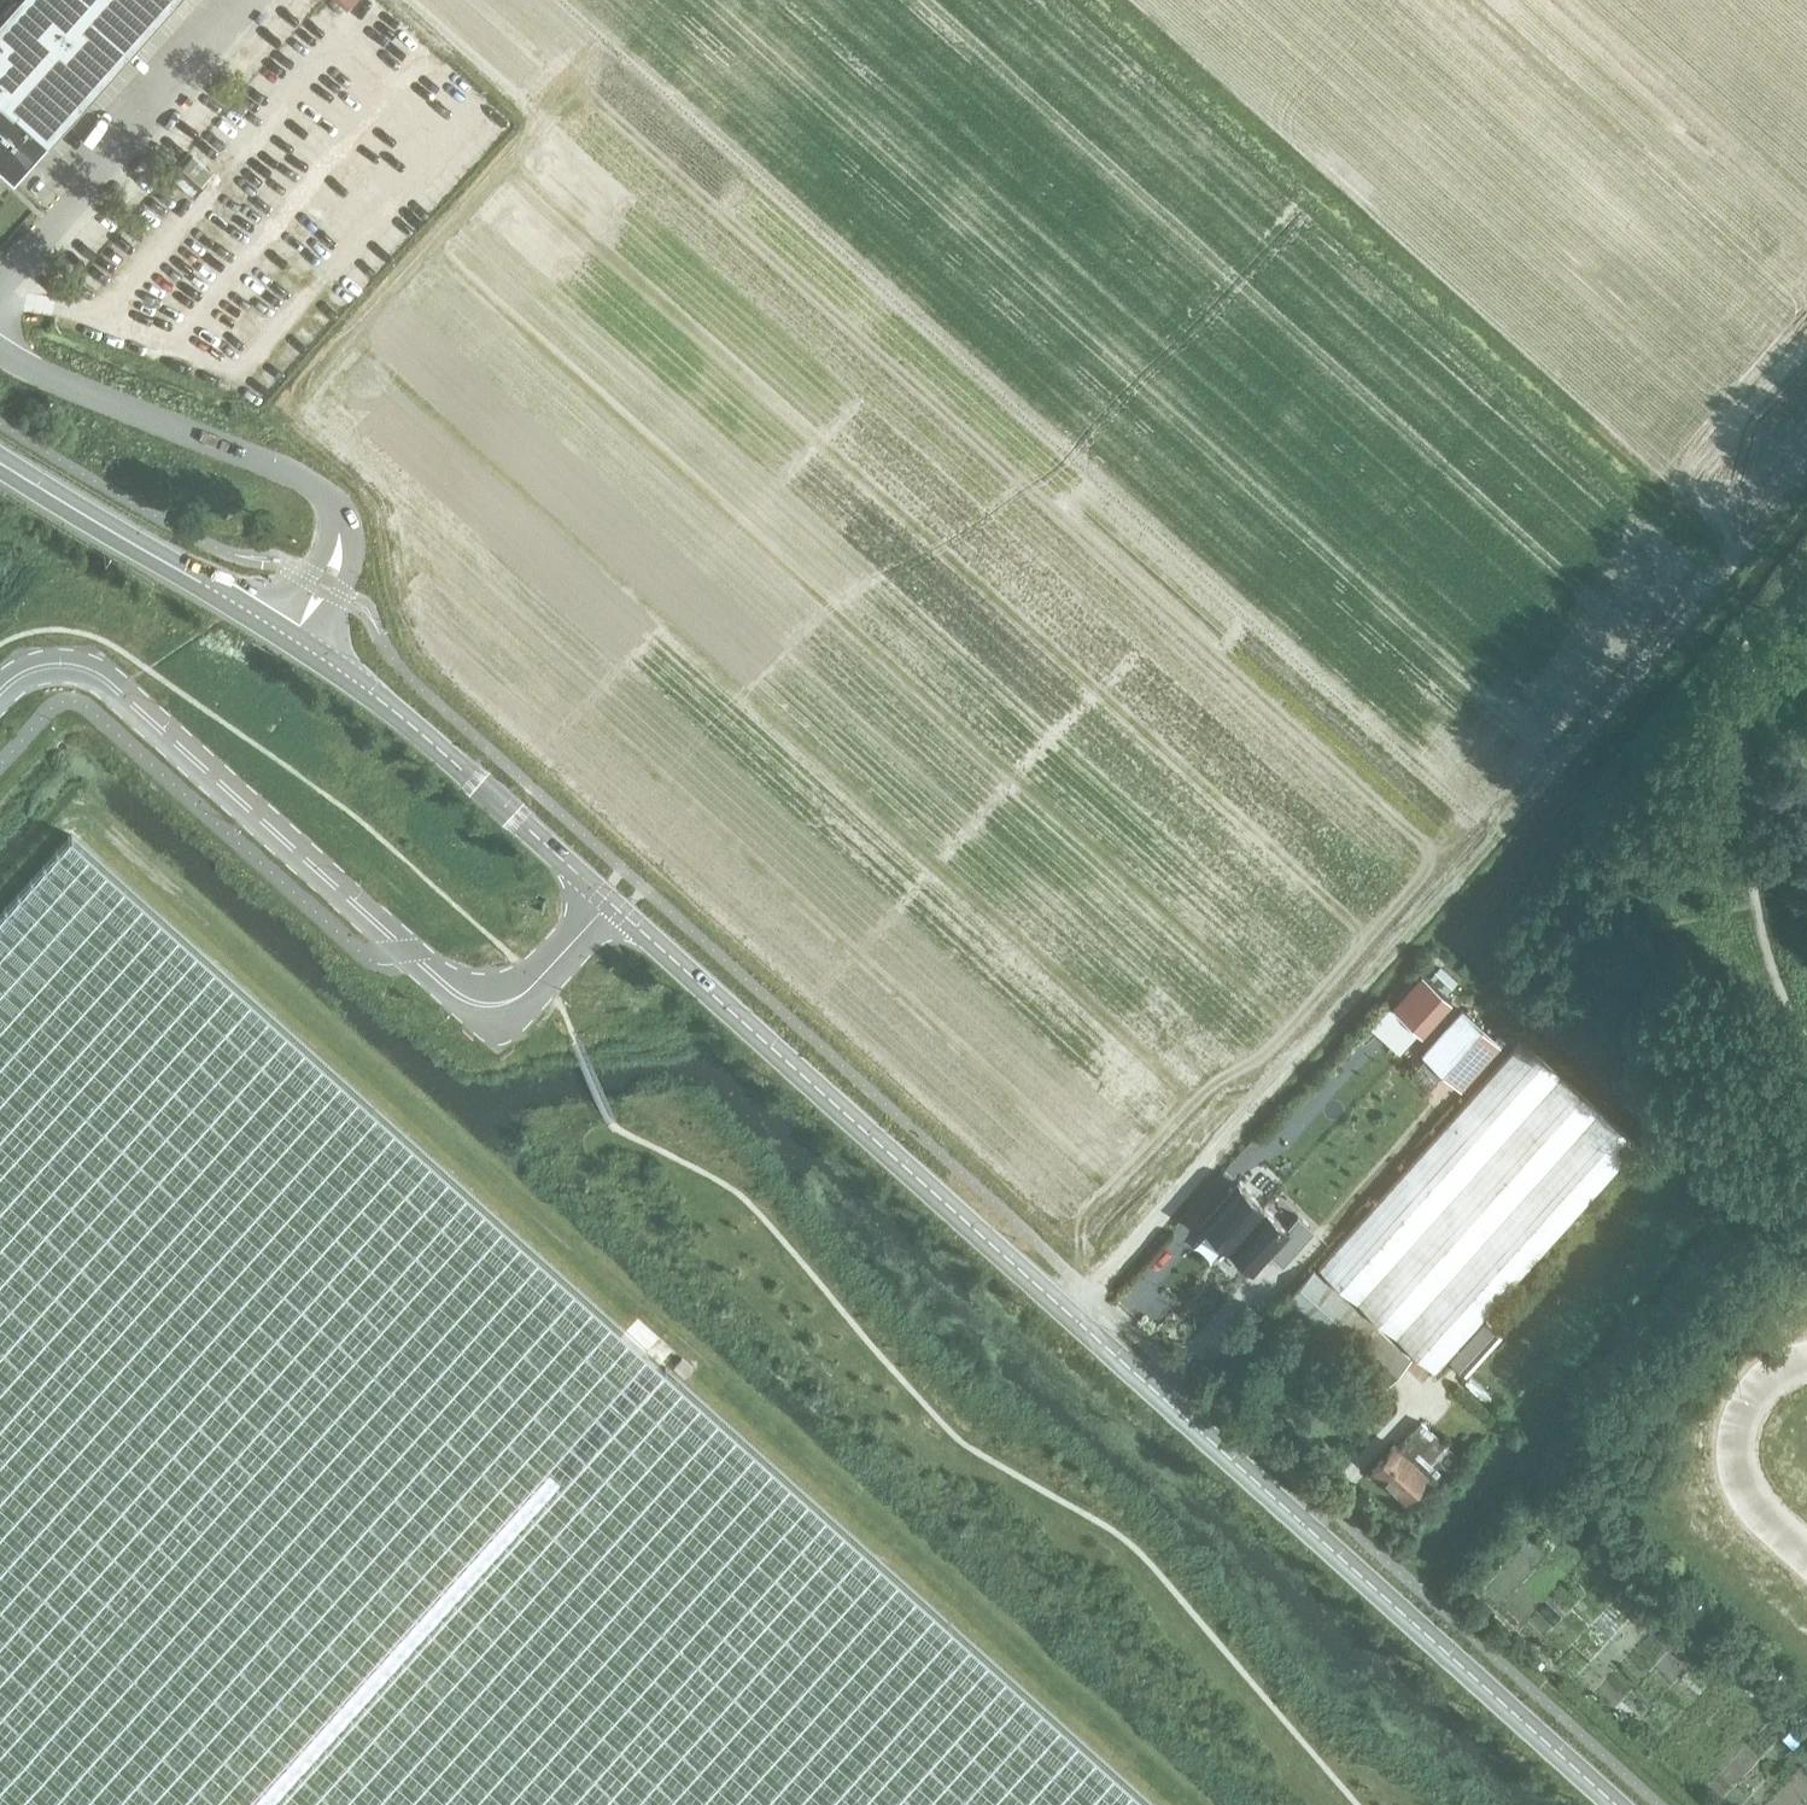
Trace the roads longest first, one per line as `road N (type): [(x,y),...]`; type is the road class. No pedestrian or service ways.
road 1 (tertiary): [(1616,1804),(610,901)]
road 2 (track): [(1720,582),(1071,1311)]
road 3 (unclassified): [(0,683),(50,662),(79,662),(112,681),(458,995),(477,1004),(520,996),(610,901)]
road 4 (unclassified): [(0,353),(321,485),(335,503),(340,536)]
road 5 (tertiary): [(610,901),(439,746),(310,649)]
road 6 (tertiary): [(271,625),(0,463)]
road 7 (unclassified): [(310,649),(350,577),(340,536)]

